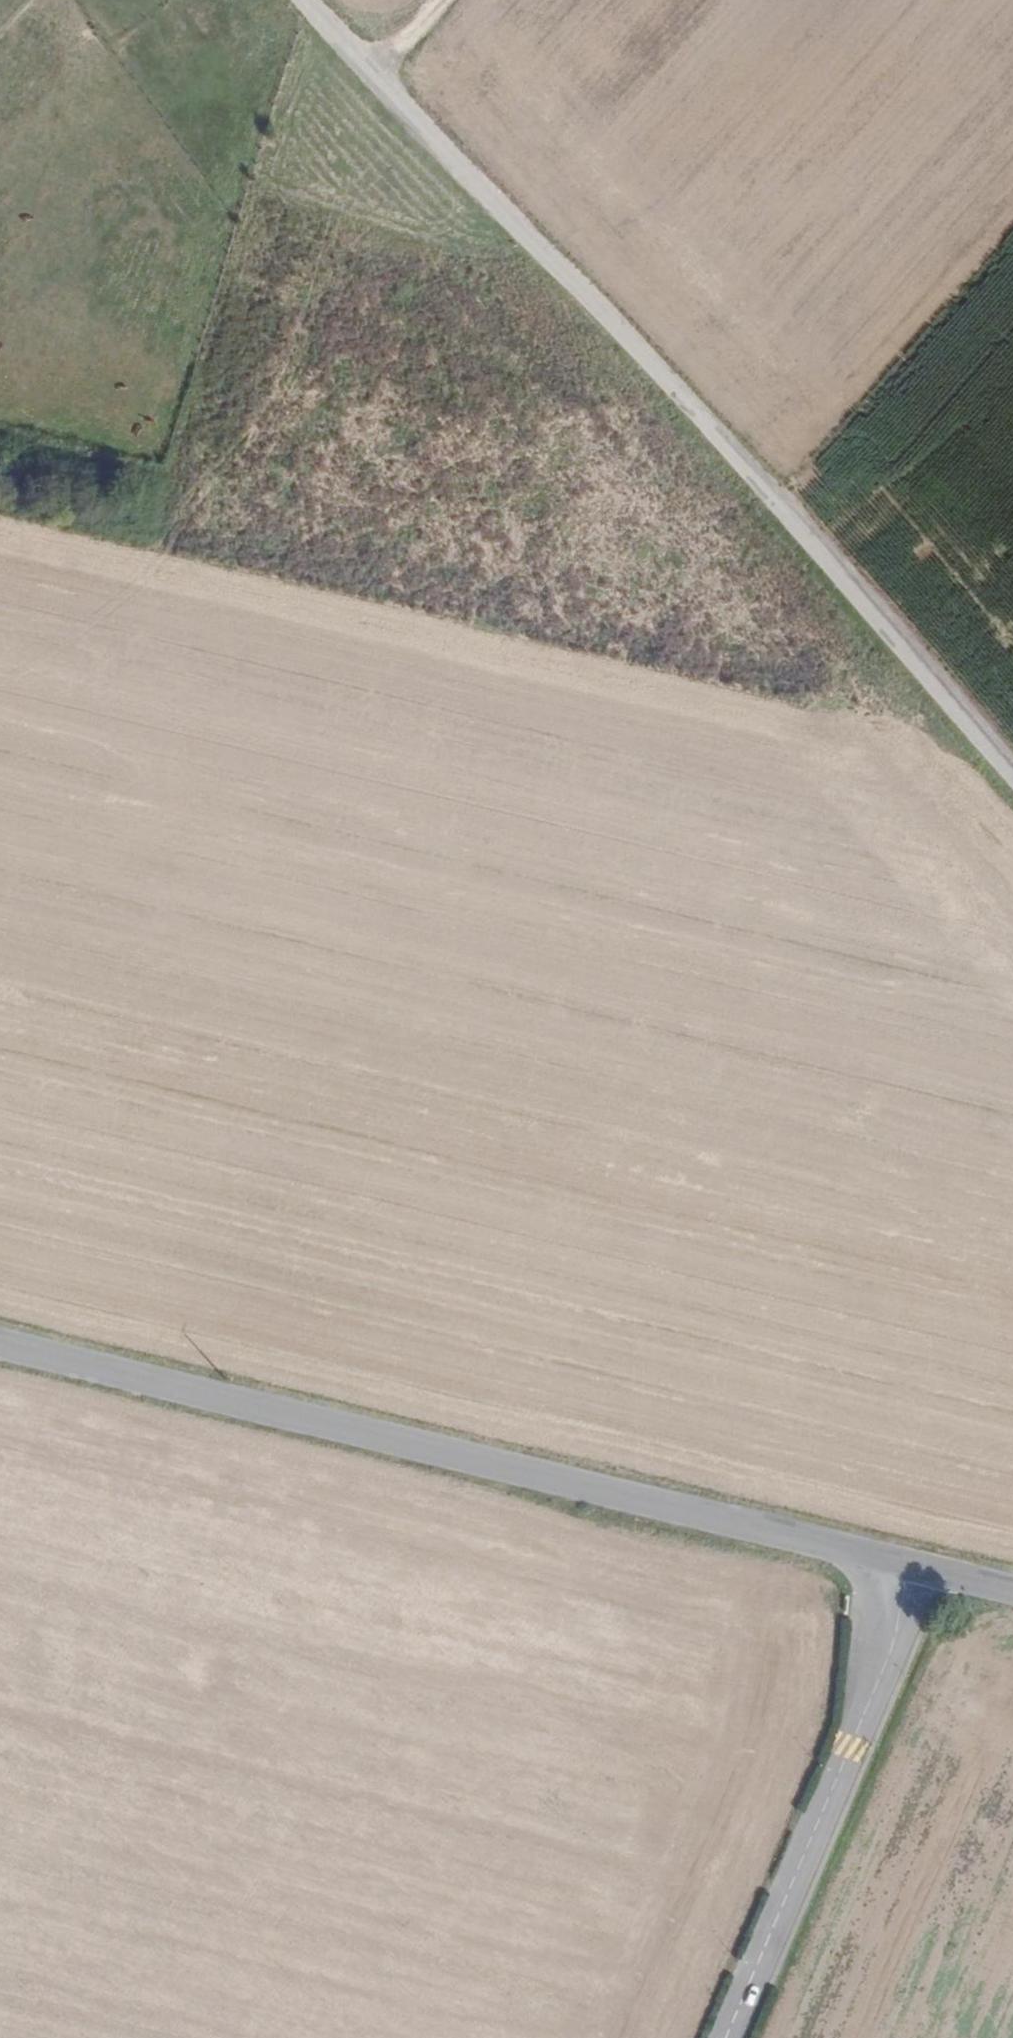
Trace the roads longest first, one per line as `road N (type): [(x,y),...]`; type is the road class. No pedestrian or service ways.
road 1 (unclassified): [(1012,779),(630,345),(296,0)]
road 2 (tertiary): [(1012,1587),(0,1341)]

